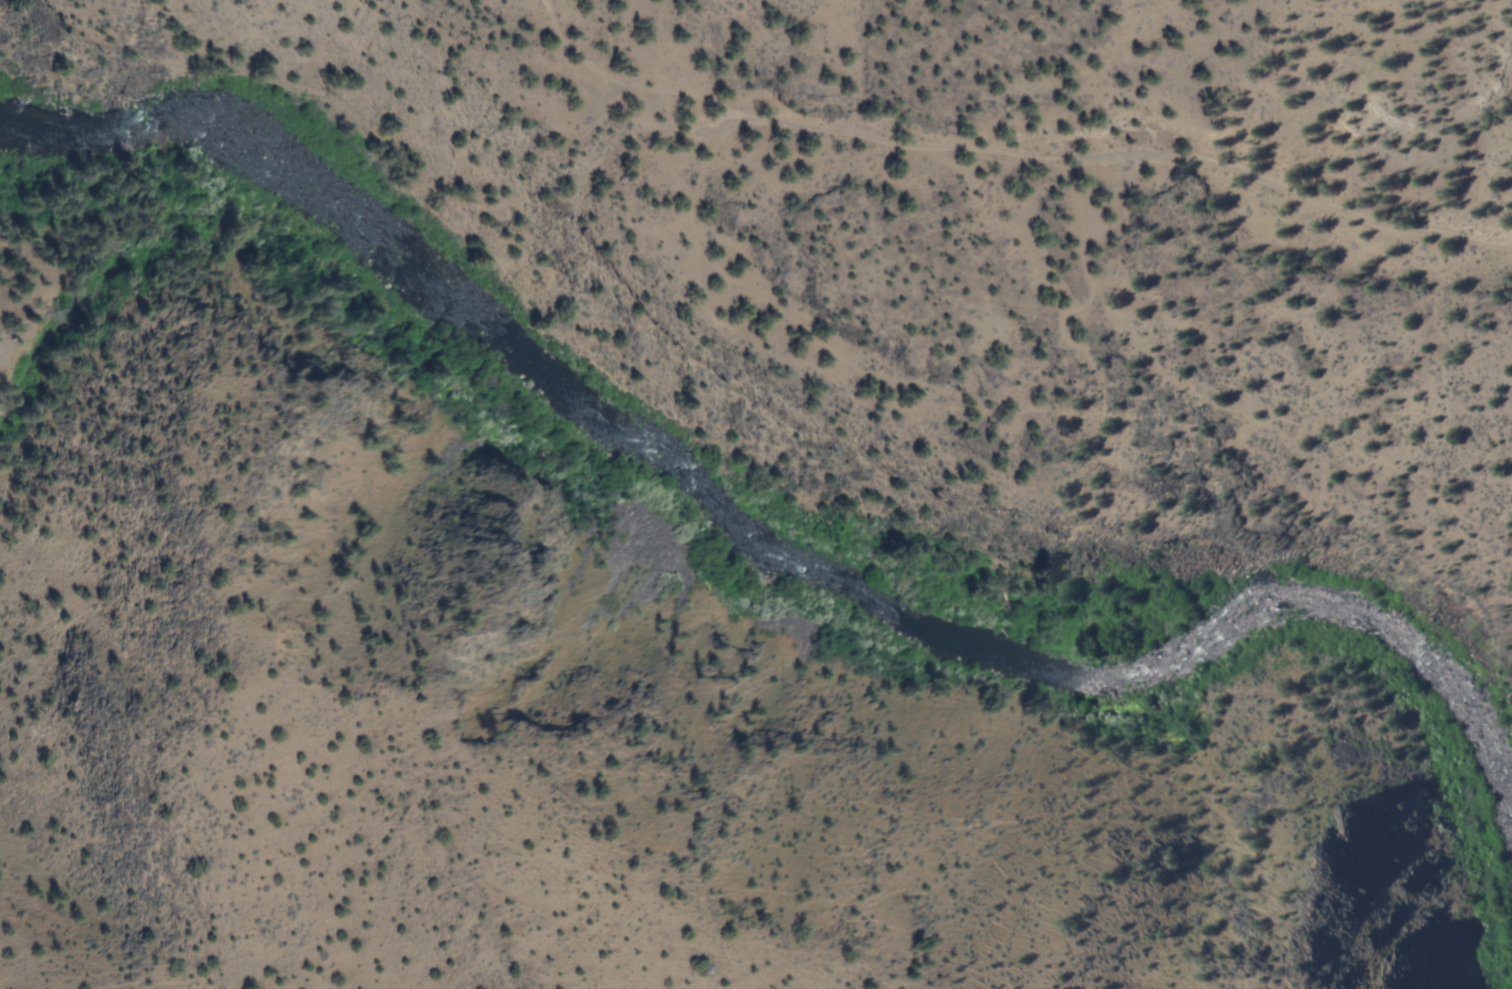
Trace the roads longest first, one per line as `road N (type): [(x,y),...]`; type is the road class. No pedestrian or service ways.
road 1 (track): [(1511,245),(1377,227),(1210,163),(1001,152),(738,115),(608,77),(555,23),(545,0)]

